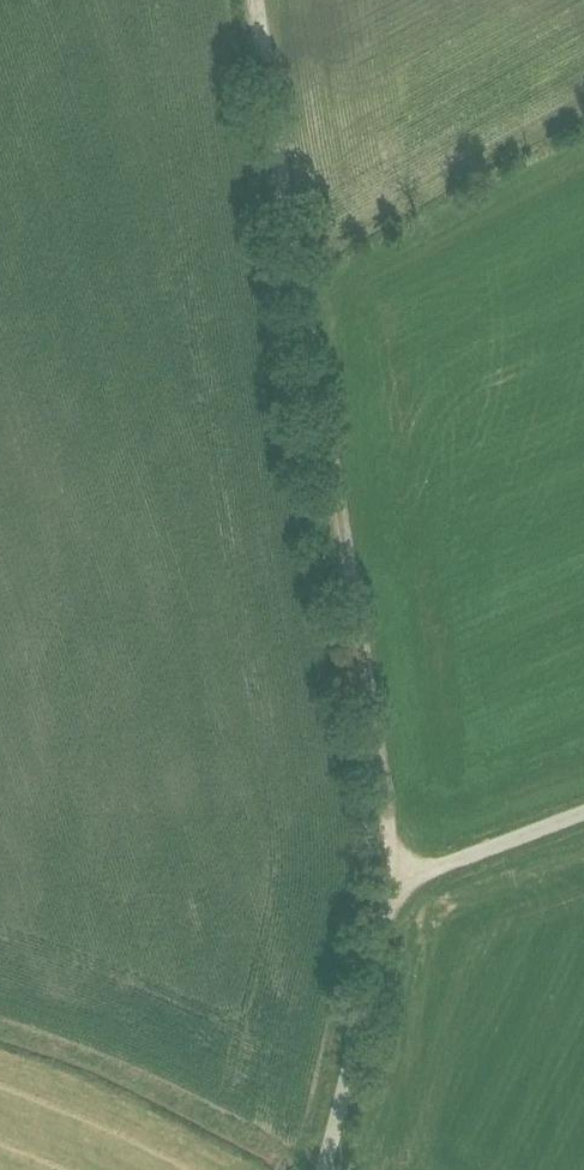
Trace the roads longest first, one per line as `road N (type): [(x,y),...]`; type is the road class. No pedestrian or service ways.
road 1 (track): [(257,0),(405,890)]
road 2 (unclassified): [(325,1169),(381,939),(405,890),(583,814)]

